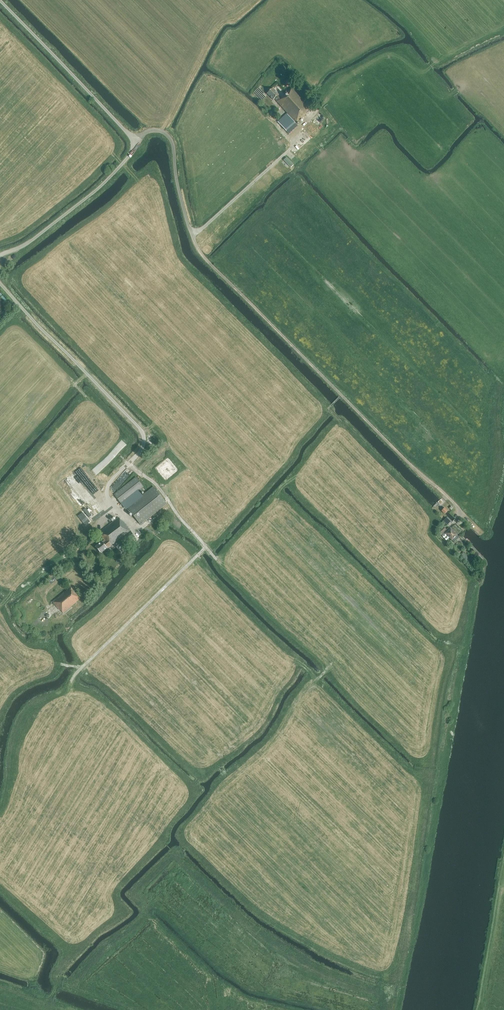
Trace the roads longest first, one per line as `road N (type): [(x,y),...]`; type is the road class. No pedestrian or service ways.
road 1 (unclassified): [(131,462),(143,445),(141,431),(0,283)]
road 2 (unclassified): [(138,142),(0,0)]
road 3 (track): [(206,547),(71,681)]
road 4 (unclassified): [(0,255),(97,190),(138,142)]
road 5 (unclassified): [(138,142),(155,130),(172,142),(192,236)]
road 6 (track): [(217,560),(155,484),(129,464)]

